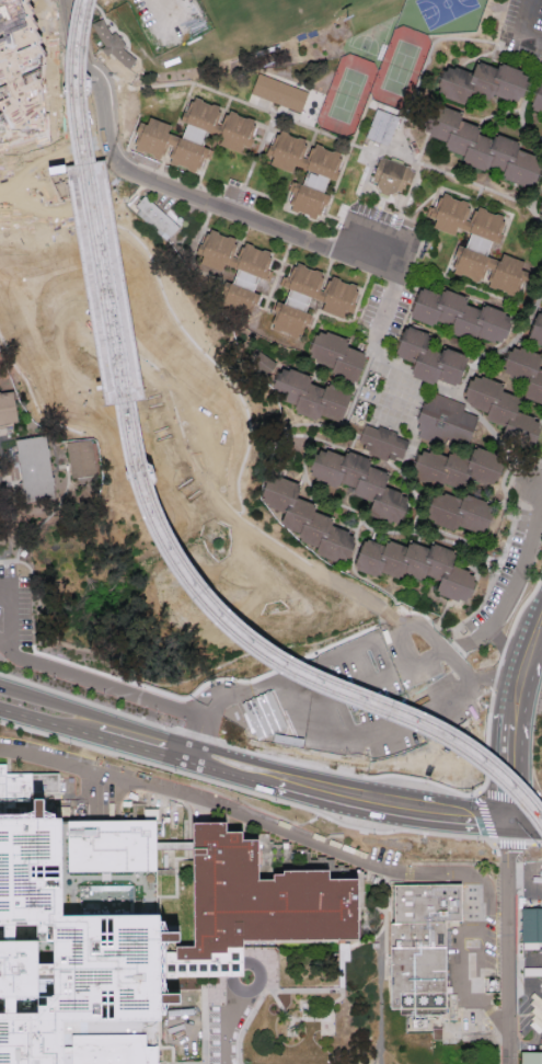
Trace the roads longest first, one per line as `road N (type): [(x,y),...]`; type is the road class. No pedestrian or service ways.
road 1 (residential): [(344,253),(143,178),(118,157)]
road 2 (tertiary): [(188,756),(169,737),(5,686)]
road 3 (residential): [(344,253),(356,219),(406,238),(393,272),(344,253)]
road 4 (tertiary): [(258,773),(395,801)]
road 5 (residential): [(99,79),(129,93),(143,77),(141,54),(112,0)]

